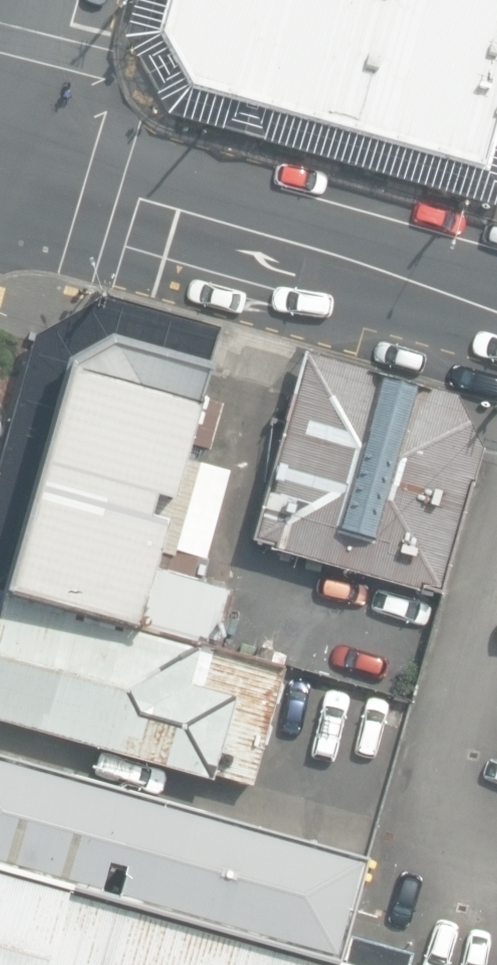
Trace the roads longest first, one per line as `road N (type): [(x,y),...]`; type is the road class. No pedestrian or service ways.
road 1 (secondary): [(496,361),(143,256),(0,159)]
road 2 (secondary): [(0,148),(158,175),(496,285)]

